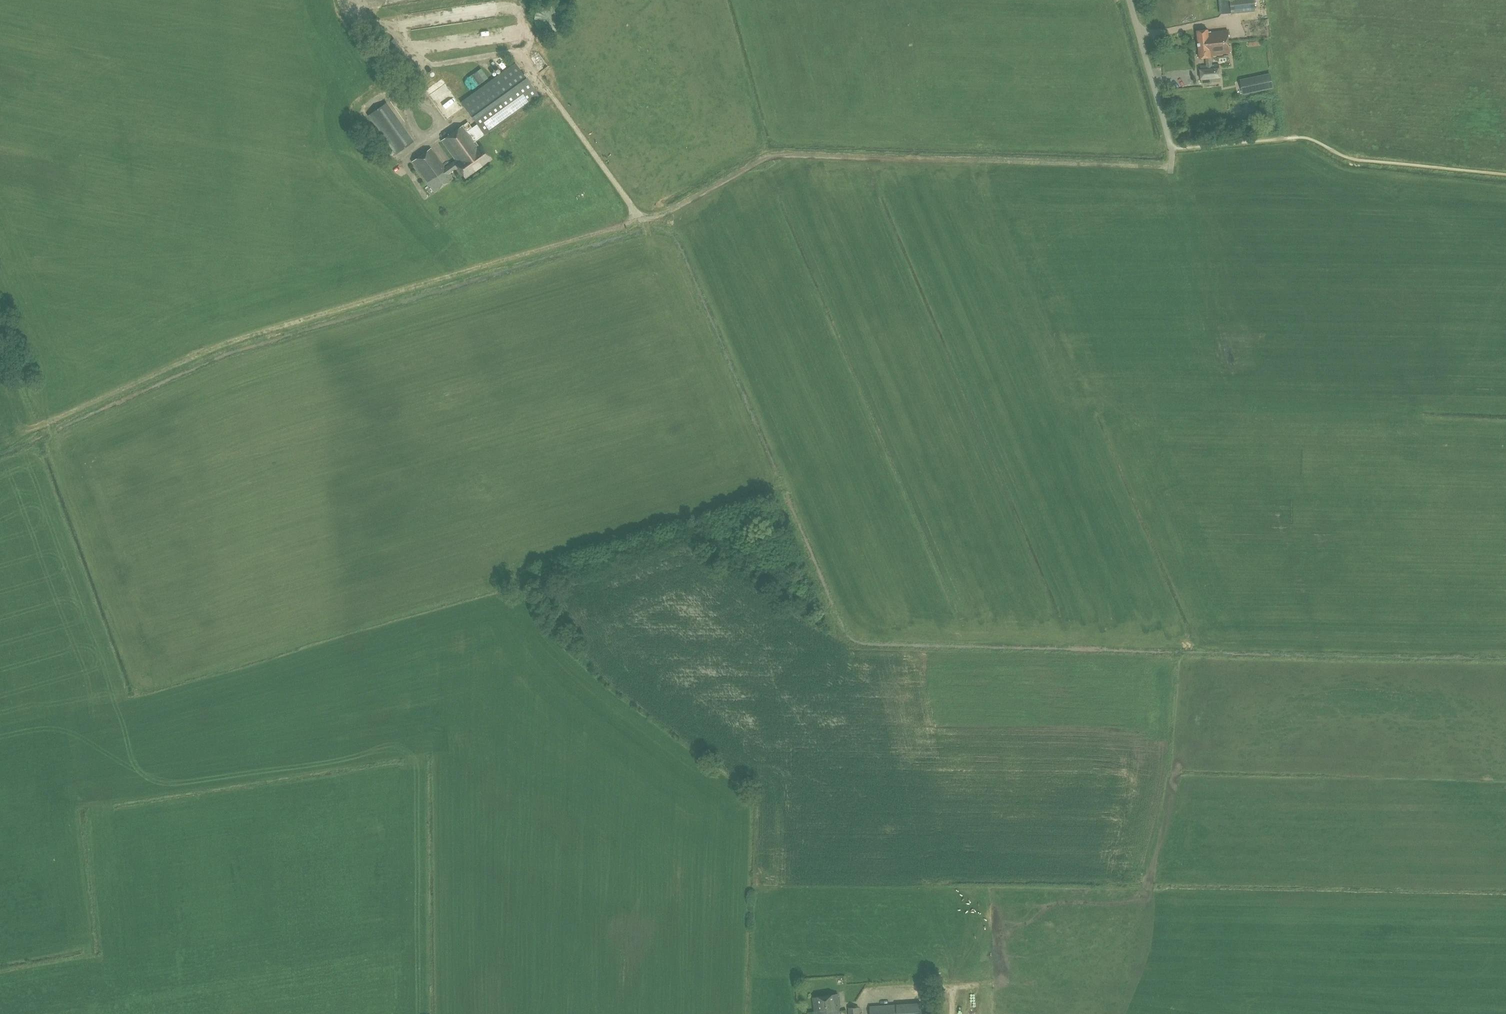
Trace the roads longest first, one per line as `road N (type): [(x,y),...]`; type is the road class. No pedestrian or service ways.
road 1 (residential): [(1172,173),(1128,0)]

